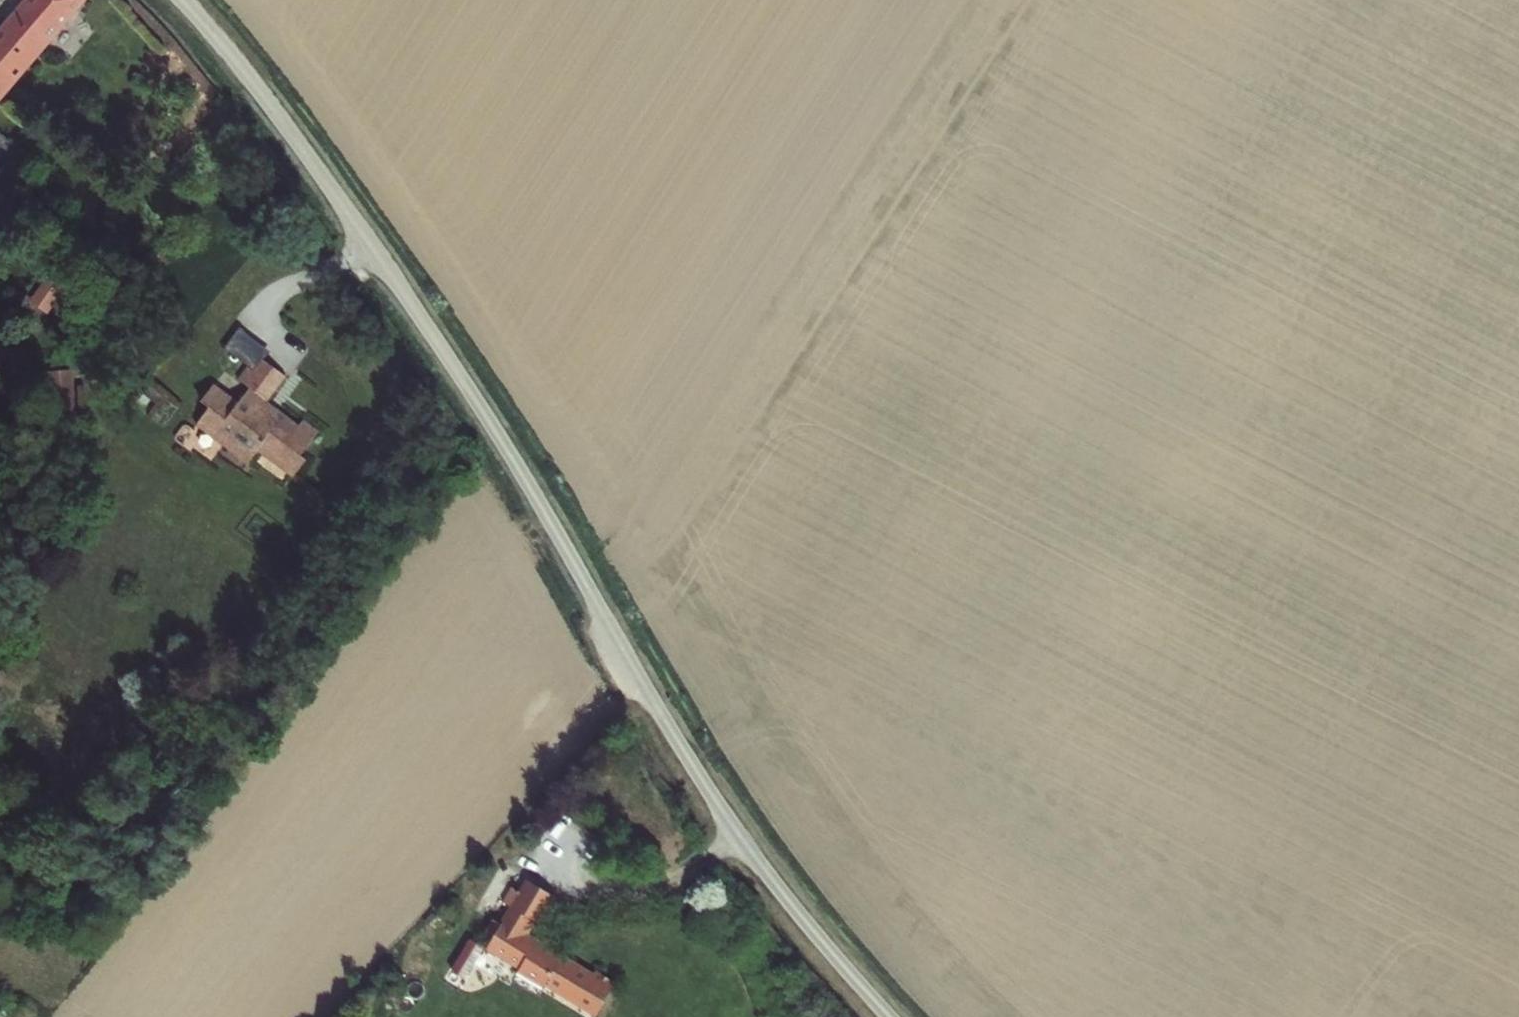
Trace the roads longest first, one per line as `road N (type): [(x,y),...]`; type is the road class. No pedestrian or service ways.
road 1 (residential): [(185,0),(309,159),(487,416),(708,792),(804,920),(890,1016)]

